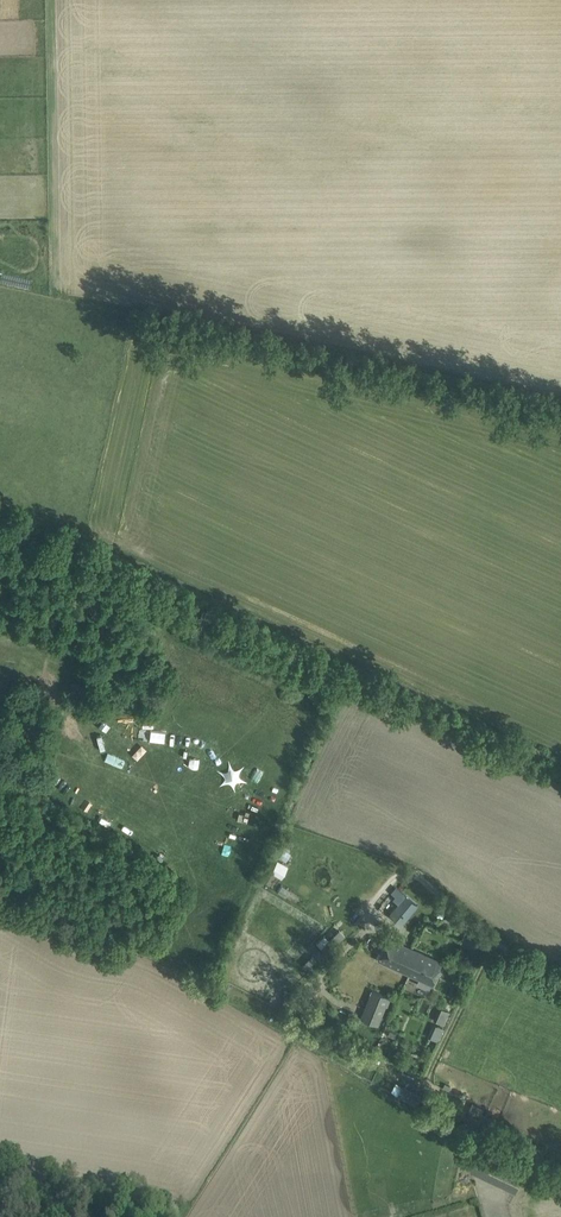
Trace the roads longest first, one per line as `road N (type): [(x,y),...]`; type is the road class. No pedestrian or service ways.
road 1 (track): [(560,957),(502,929),(413,866),(392,868),(373,886)]

